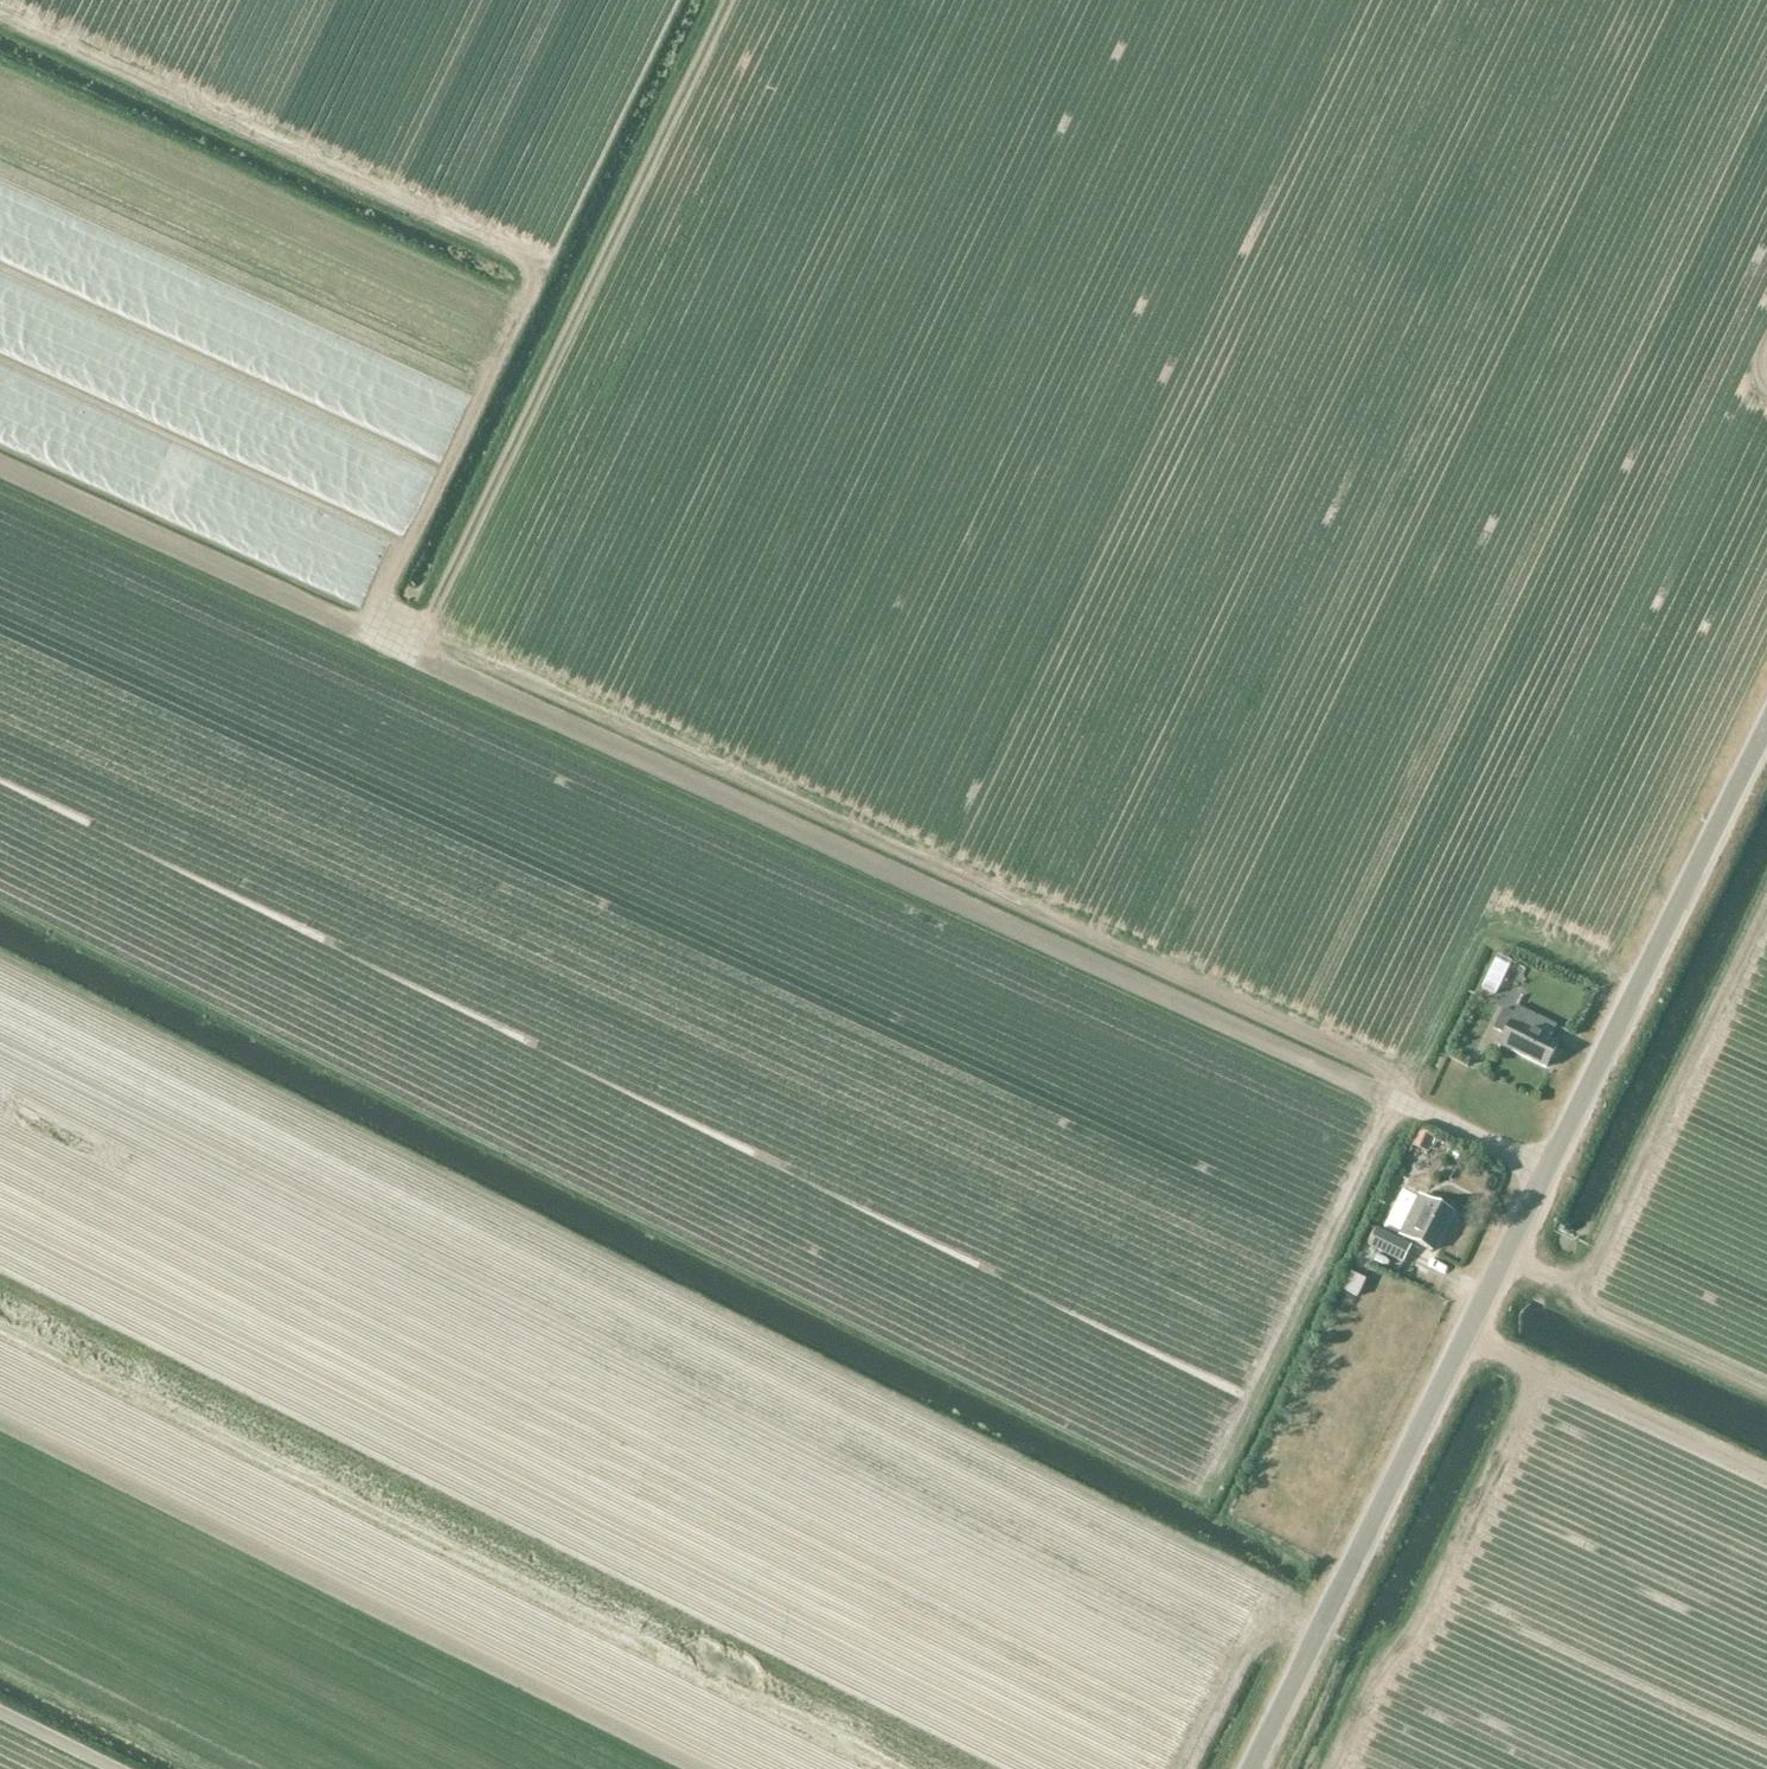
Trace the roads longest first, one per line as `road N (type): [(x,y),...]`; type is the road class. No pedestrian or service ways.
road 1 (track): [(0,468),(1548,1172)]
road 2 (unclassified): [(1255,1768),(1766,727)]

